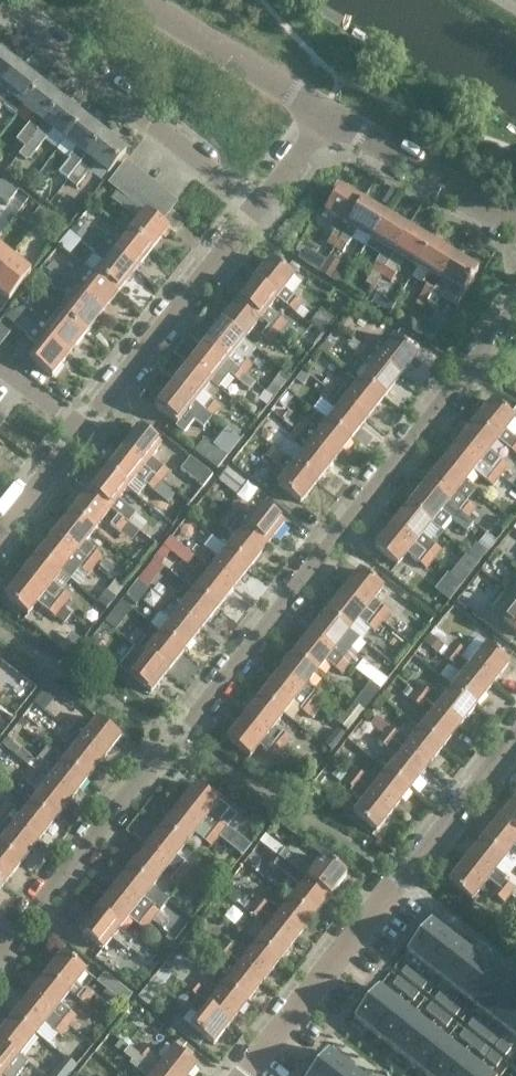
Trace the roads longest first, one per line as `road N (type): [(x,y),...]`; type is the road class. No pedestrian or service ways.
road 1 (residential): [(0,963),(515,313)]
road 2 (residential): [(247,1075),(515,738)]
road 3 (residential): [(261,210),(0,11)]
road 4 (residential): [(82,435),(261,210)]
road 5 (residential): [(328,117),(134,0)]
road 6 (residential): [(515,231),(328,117)]
road 7 (residential): [(0,538),(82,435)]

